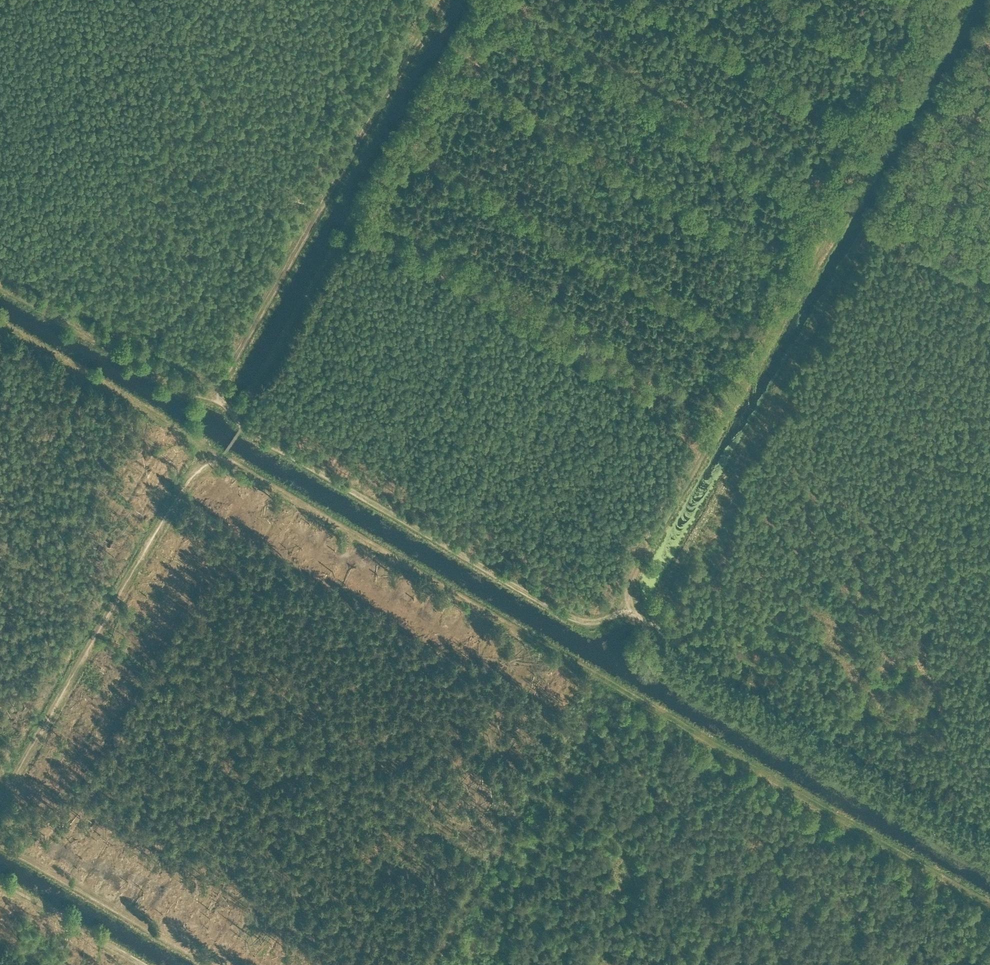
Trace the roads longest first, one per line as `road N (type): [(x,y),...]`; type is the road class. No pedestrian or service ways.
road 1 (track): [(223,455),(989,904)]
road 2 (track): [(989,861),(669,674),(639,616),(576,620),(243,426)]
road 3 (track): [(631,612),(635,574),(967,0)]
road 4 (track): [(223,455),(182,482),(0,800)]
road 5 (track): [(243,426),(223,403),(170,383),(0,282)]
road 6 (track): [(212,964),(0,840)]
road 7 (track): [(141,964),(0,882)]

